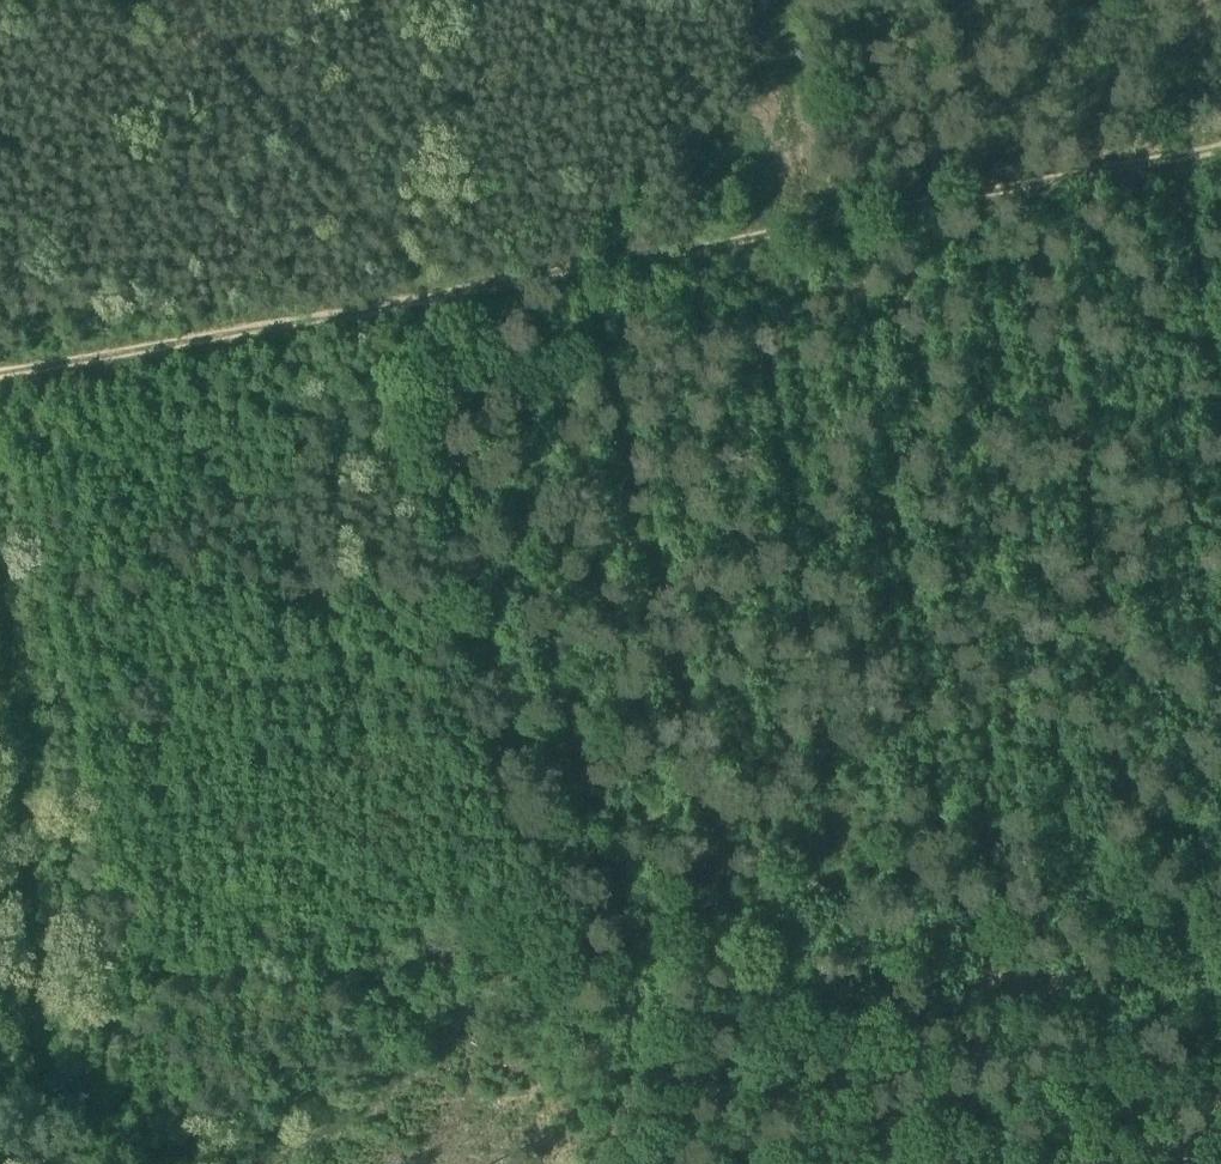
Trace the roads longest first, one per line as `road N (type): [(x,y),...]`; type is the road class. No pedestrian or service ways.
road 1 (track): [(0,369),(1220,148)]
road 2 (track): [(0,578),(44,1163)]

